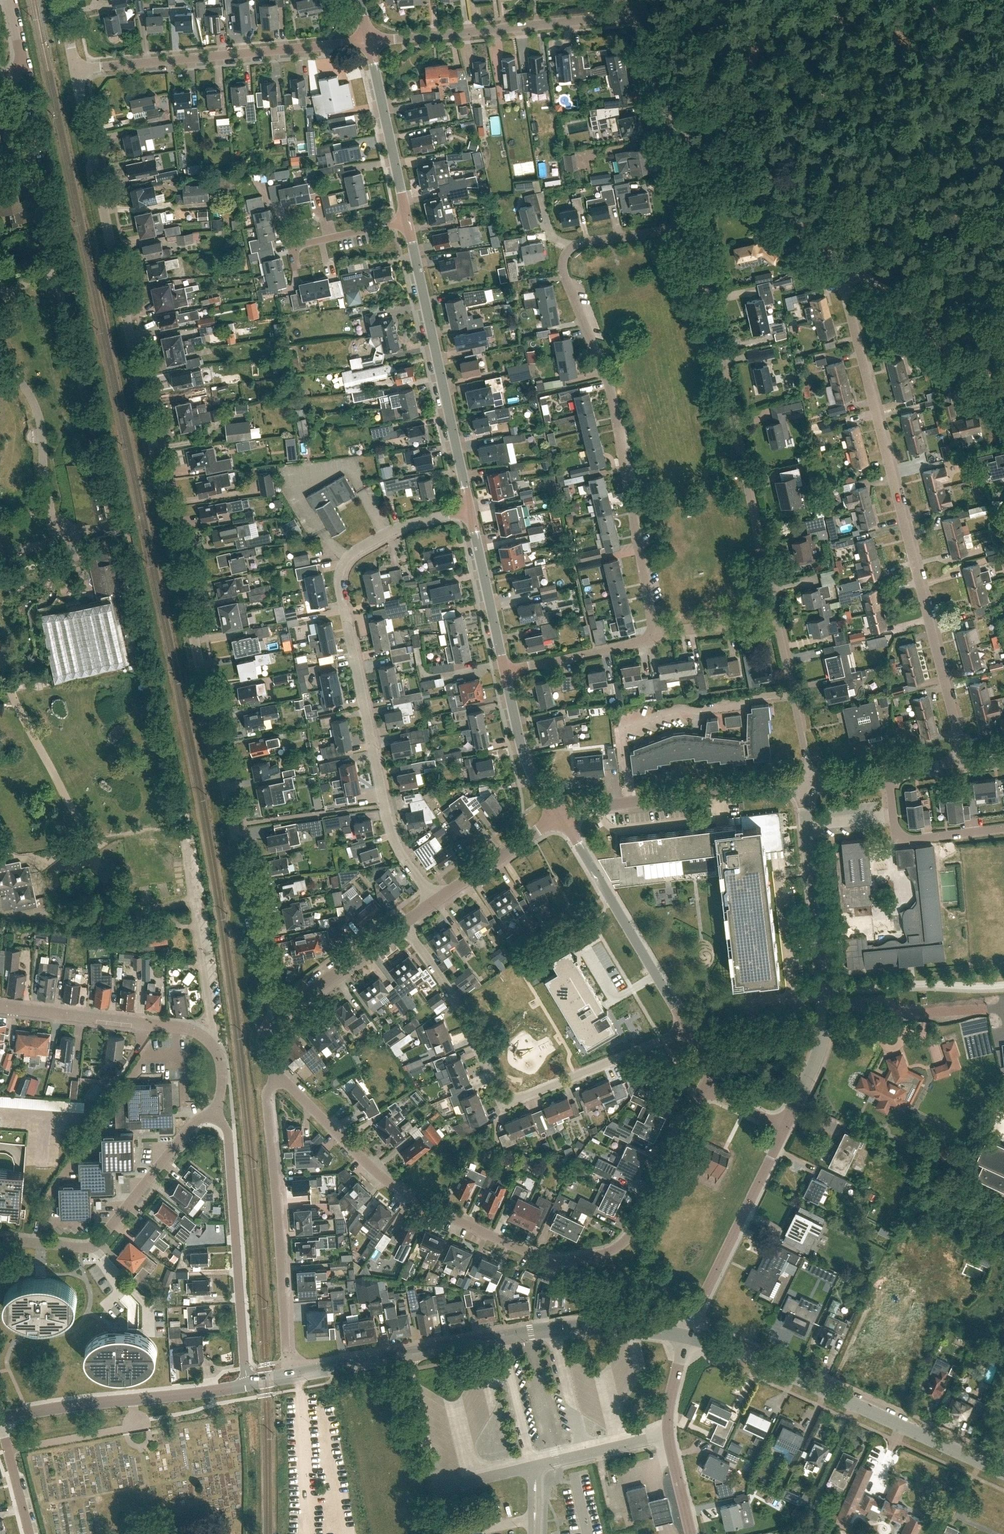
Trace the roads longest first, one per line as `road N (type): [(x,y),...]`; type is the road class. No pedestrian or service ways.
road 1 (residential): [(280,1014),(256,934),(76,71)]
road 2 (residential): [(656,634),(613,395),(563,268),(579,244),(691,228)]
road 3 (residential): [(965,763),(846,296),(848,268)]
road 4 (residential): [(435,901),(391,828),(339,584),(355,551),(406,525),(469,511)]
road 5 (unclassified): [(248,1384),(576,1326),(686,1337)]
road 6 (unclassified): [(776,623),(691,228)]
road 7 (residential): [(687,1030),(506,1101),(455,1000),(402,925)]
road 8 (residential): [(596,1256),(546,1261),(403,1193),(280,1078)]
road 9 (unclassified): [(786,1126),(821,1046),(826,1012),(807,782)]
road 10 (residential): [(686,1337),(739,1352),(1003,1473)]
road 11 (unclassified): [(469,511),(407,220)]
road 12 (residential): [(76,71),(370,42)]
road 13 (residential): [(286,1352),(267,1104),(280,1078)]
road 14 (residential): [(0,1239),(95,1245),(192,1126),(215,1117)]
road 15 (residential): [(248,1384),(229,1140),(215,1117)]
road 16 (residential): [(370,42),(604,20),(634,5)]
road 17 (residential): [(212,1043),(174,796)]
road 18 (unclassified): [(560,816),(807,782)]
road 19 (unclassified): [(687,1030),(560,816)]
road 20 (unclassified): [(2,1418),(248,1384)]
road 21 (unclassified): [(686,1337),(786,1126)]
road 22 (unclassified): [(848,268),(670,126)]
road 23 (residential): [(596,1256),(627,1237),(714,1078)]
road 24 (residential): [(0,1006),(188,1029),(212,1043)]
road 25 (unclassified): [(690,1533),(668,1435),(686,1337)]
road 26 (unclassified): [(1003,394),(848,268)]
road 27 (unclassified): [(407,220),(370,42)]
road 28 (residential): [(889,772),(899,834),(1003,827)]
road 29 (unclassified): [(504,670),(469,511)]
road 30 (unclassified): [(807,782),(776,623)]
road 31 (unclassified): [(560,816),(523,751),(504,670)]
road 32 (residential): [(504,670),(656,634)]
road 33 (residential): [(435,901),(560,816)]
road 34 (residential): [(280,1014),(402,925)]
road 35 (unclassified): [(670,126),(634,5)]
road 36 (residential): [(656,634),(776,623)]

